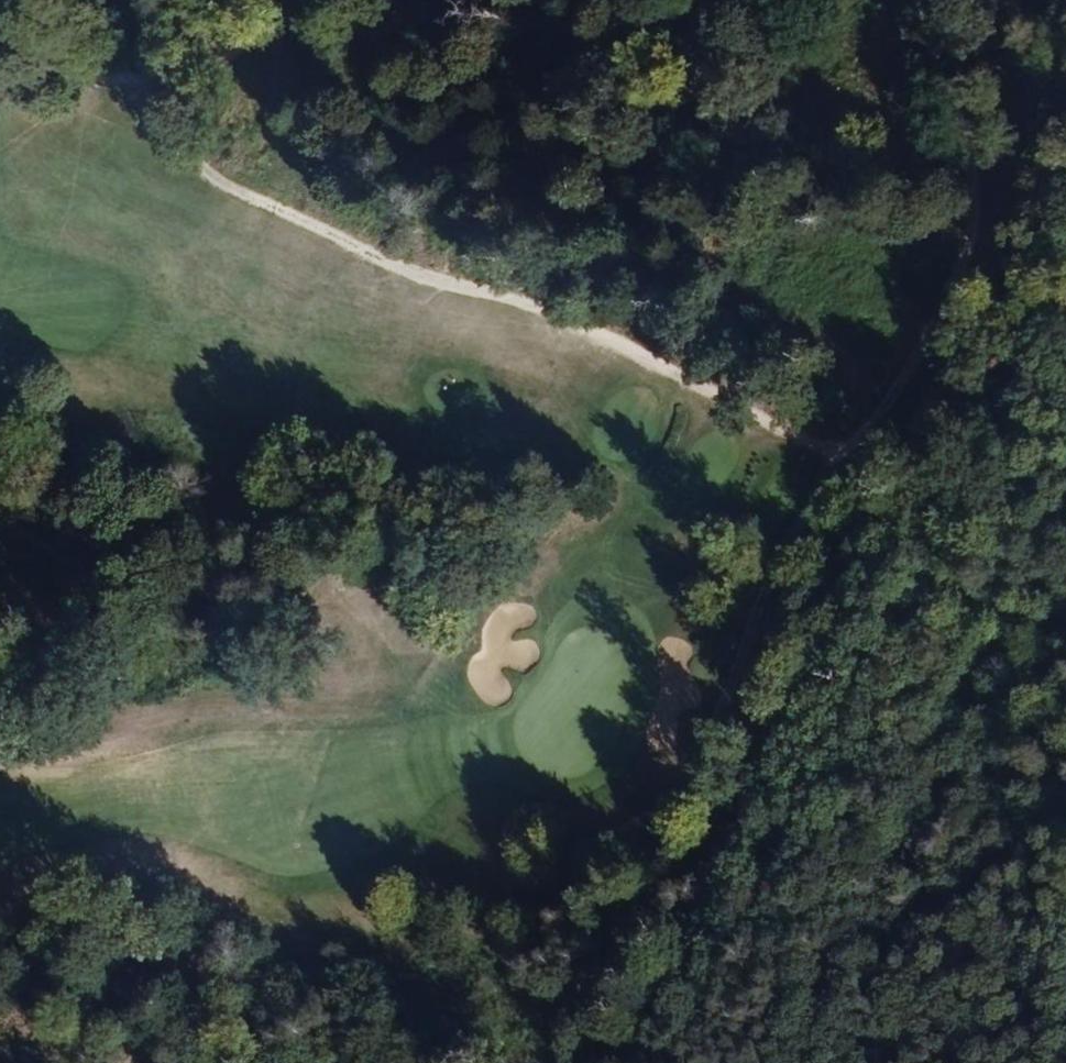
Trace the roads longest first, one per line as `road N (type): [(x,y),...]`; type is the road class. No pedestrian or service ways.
road 1 (track): [(942,556),(1065,626)]

